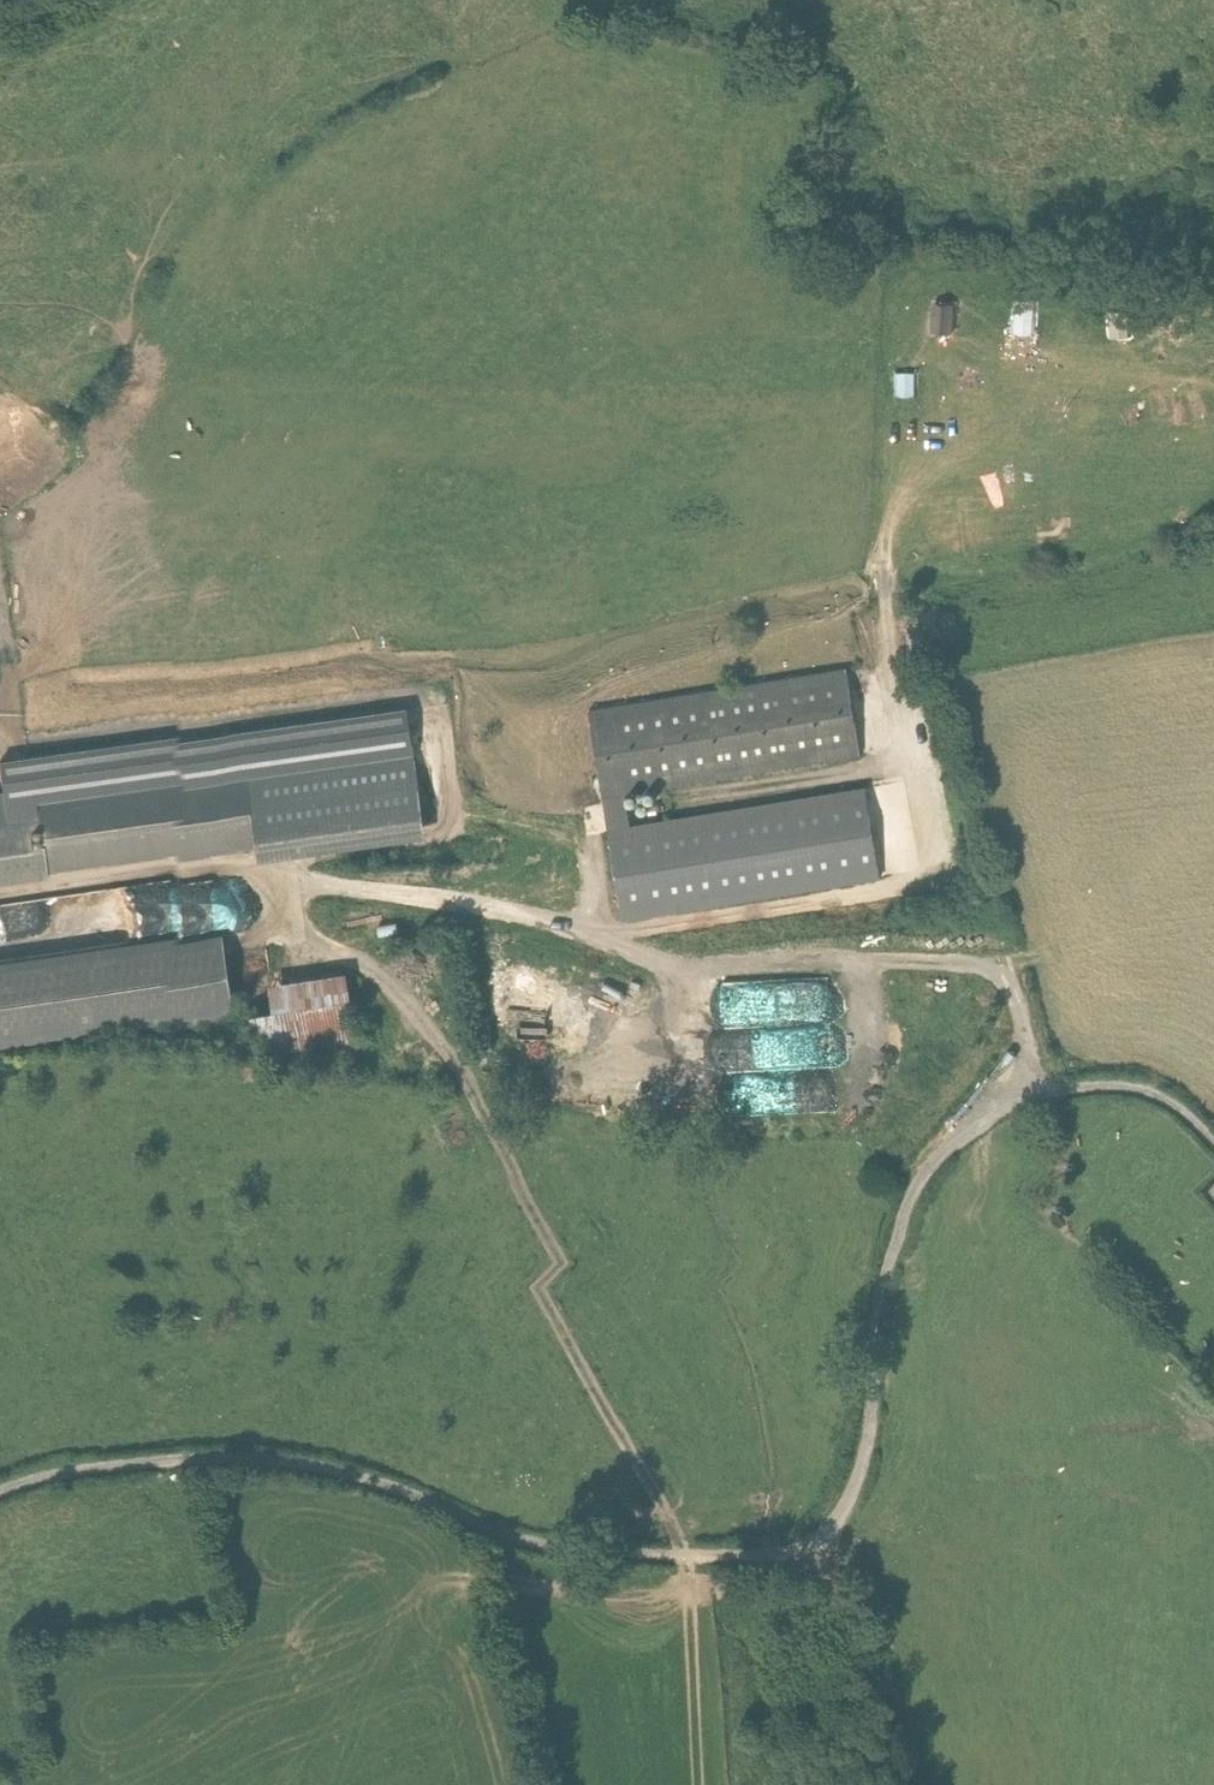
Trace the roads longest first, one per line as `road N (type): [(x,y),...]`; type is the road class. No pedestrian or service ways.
road 1 (unclassified): [(0,1492),(67,1471),(273,1459),(378,1479),(554,1545),(694,1558),(784,1556),(816,1545),(838,1519),(867,1444),(902,1238),(958,1166),(1009,1137),(1095,1125),(1157,1139),(1213,1196)]
road 2 (track): [(1009,1137),(1001,1040),(985,1016),(850,1003),(662,1006),(433,946),(228,917),(0,946)]

